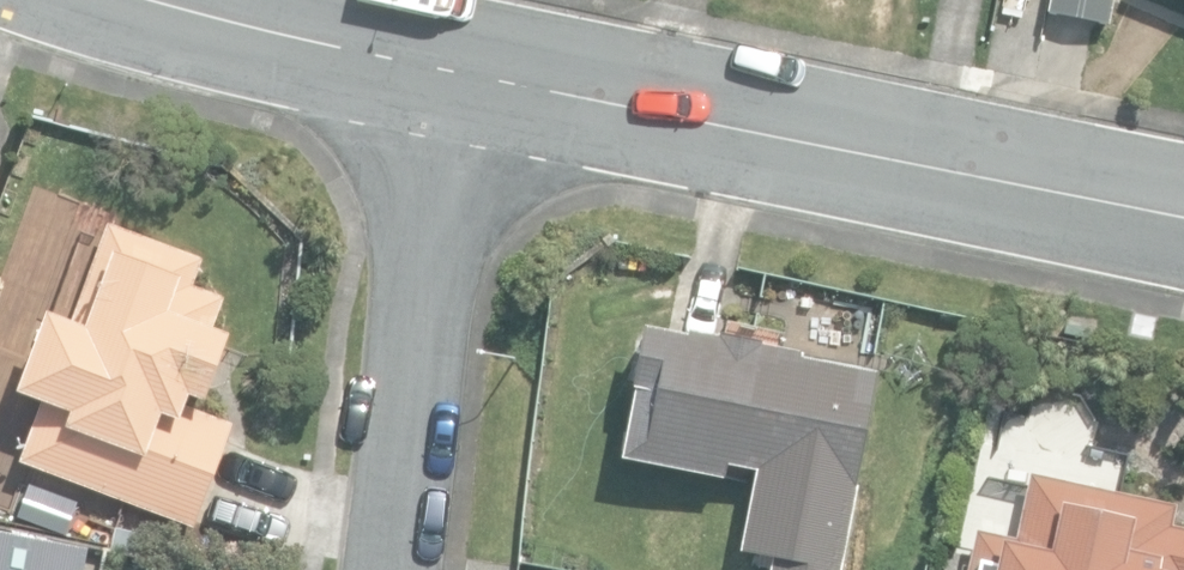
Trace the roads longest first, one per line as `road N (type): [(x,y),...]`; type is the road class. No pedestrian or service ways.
road 1 (tertiary): [(1183,213),(437,64)]
road 2 (residential): [(437,64),(400,569)]
road 3 (tertiary): [(437,64),(198,0)]

